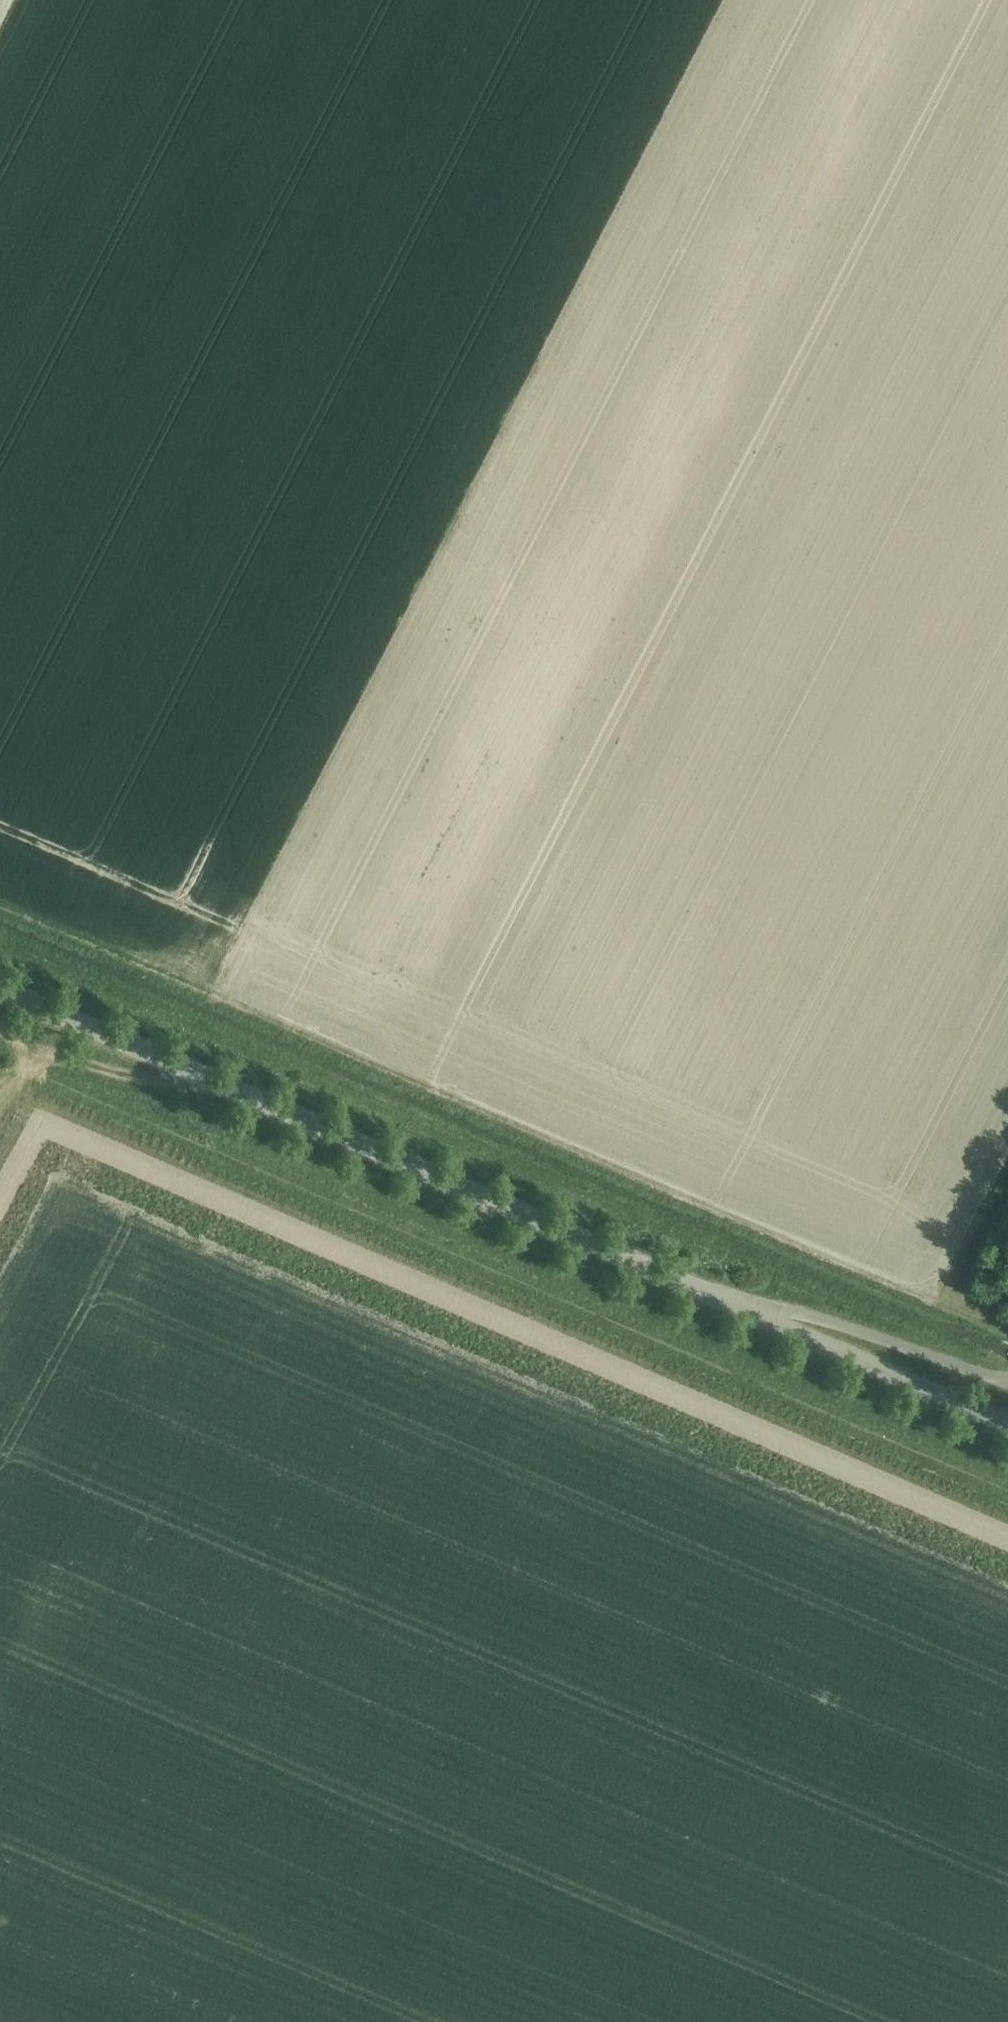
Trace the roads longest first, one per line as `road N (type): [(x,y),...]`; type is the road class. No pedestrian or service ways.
road 1 (unclassified): [(735,1314),(0,991)]
road 2 (unclassified): [(1007,1429),(735,1314)]
road 3 (unclassified): [(735,1314),(807,1318),(1007,1380)]

